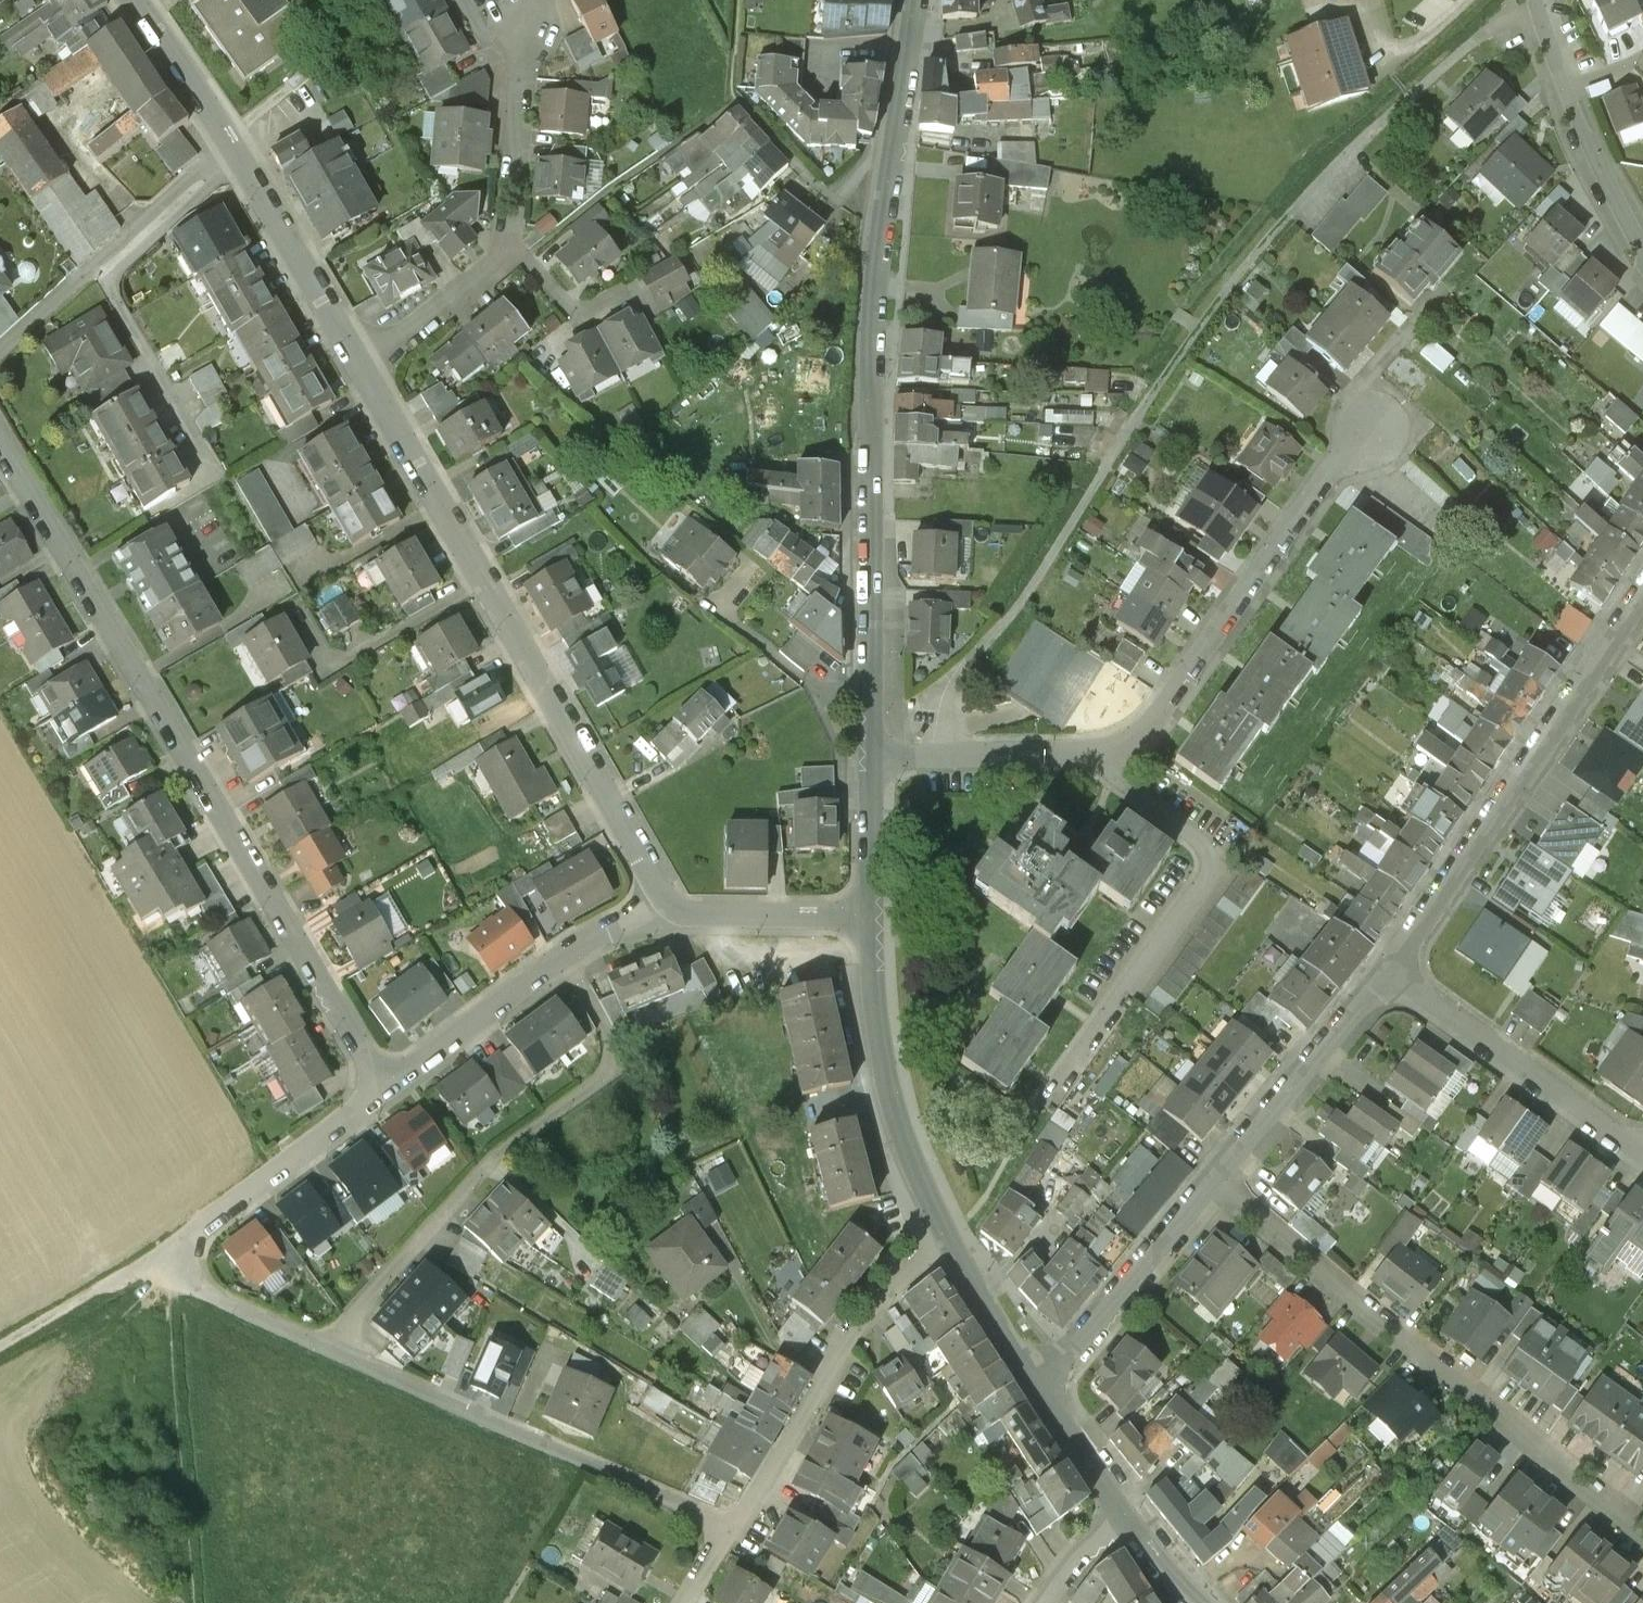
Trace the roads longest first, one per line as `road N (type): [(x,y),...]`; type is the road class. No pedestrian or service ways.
road 1 (residential): [(0,436),(113,649),(385,1090)]
road 2 (residential): [(870,755),(876,365),(890,153),(910,0)]
road 3 (residential): [(1374,422),(1176,708),(1141,742),(1104,753),(870,755)]
road 4 (residential): [(684,911),(363,372)]
road 5 (residential): [(1642,1528),(1213,1185)]
road 6 (residential): [(326,1346),(495,1157),(612,1072),(610,1044),(565,961)]
road 7 (residential): [(385,1090),(165,1254),(199,1290),(326,1346)]
road 8 (residential): [(1389,974),(1642,593)]
road 9 (residential): [(326,1346),(735,1526)]
road 10 (residential): [(363,372),(239,161),(130,0)]
road 11 (residential): [(947,1230),(900,1274),(837,1356),(735,1526)]
road 12 (track): [(187,1602),(165,1254)]
road 13 (residential): [(947,1230),(904,1127),(875,974),(873,920)]
road 14 (residential): [(1389,974),(1642,1151)]
road 15 (track): [(0,353),(229,148)]
road 16 (residential): [(1213,1185),(1389,974)]
road 17 (residential): [(1040,1388),(1213,1185)]
road 18 (residential): [(511,251),(525,10)]
road 19 (residential): [(565,961),(385,1090)]
road 20 (track): [(0,1351),(165,1254)]
road 21 (residential): [(363,372),(511,251)]
road 22 (residential): [(873,920),(684,911)]
road 23 (residential): [(1040,1388),(947,1230)]
road 24 (residential): [(1562,87),(1584,151),(1642,249)]
road 25 (residential): [(873,920),(870,755)]
road 26 (residential): [(1126,1515),(1040,1388)]
road 27 (residential): [(511,251),(576,314),(621,289)]
road 28 (residential): [(684,911),(565,961)]
road 29 (residential): [(1044,1602),(1078,1552),(1126,1515)]

